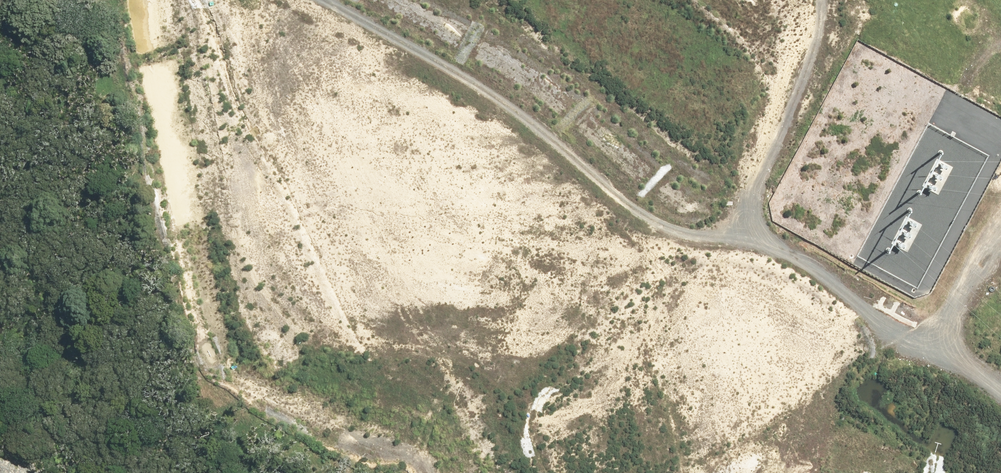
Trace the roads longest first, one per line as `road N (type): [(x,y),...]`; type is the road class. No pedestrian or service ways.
road 1 (unknown): [(1000,408),(723,250),(525,91),(364,0)]
road 2 (unknown): [(264,73),(406,161),(503,203),(664,340),(876,460)]
road 3 (unknown): [(421,0),(542,71),(709,209),(1000,381)]
road 4 (unknown): [(264,73),(236,145),(232,206),(235,231),(279,328),(336,382),(437,415),(553,472)]
road 5 (unknown): [(479,192),(363,391)]
road 6 (unknown): [(659,336),(584,472)]
road 7 (unknown): [(865,472),(944,344)]
road 8 (residential): [(138,0),(264,73)]

